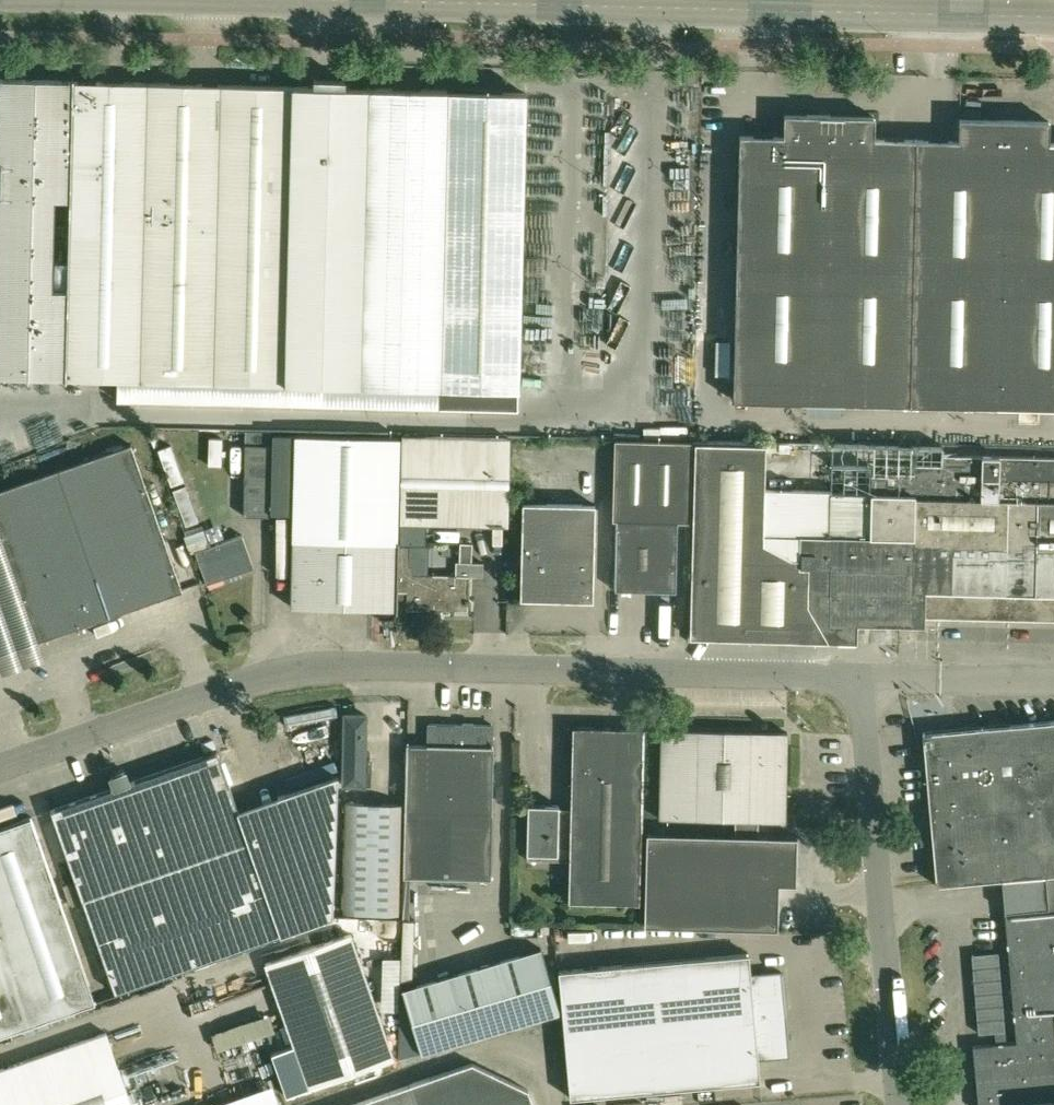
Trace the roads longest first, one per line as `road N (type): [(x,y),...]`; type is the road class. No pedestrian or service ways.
road 1 (unclassified): [(0,770),(310,671),(857,682),(896,1104)]
road 2 (unclassified): [(284,0),(1053,20)]

